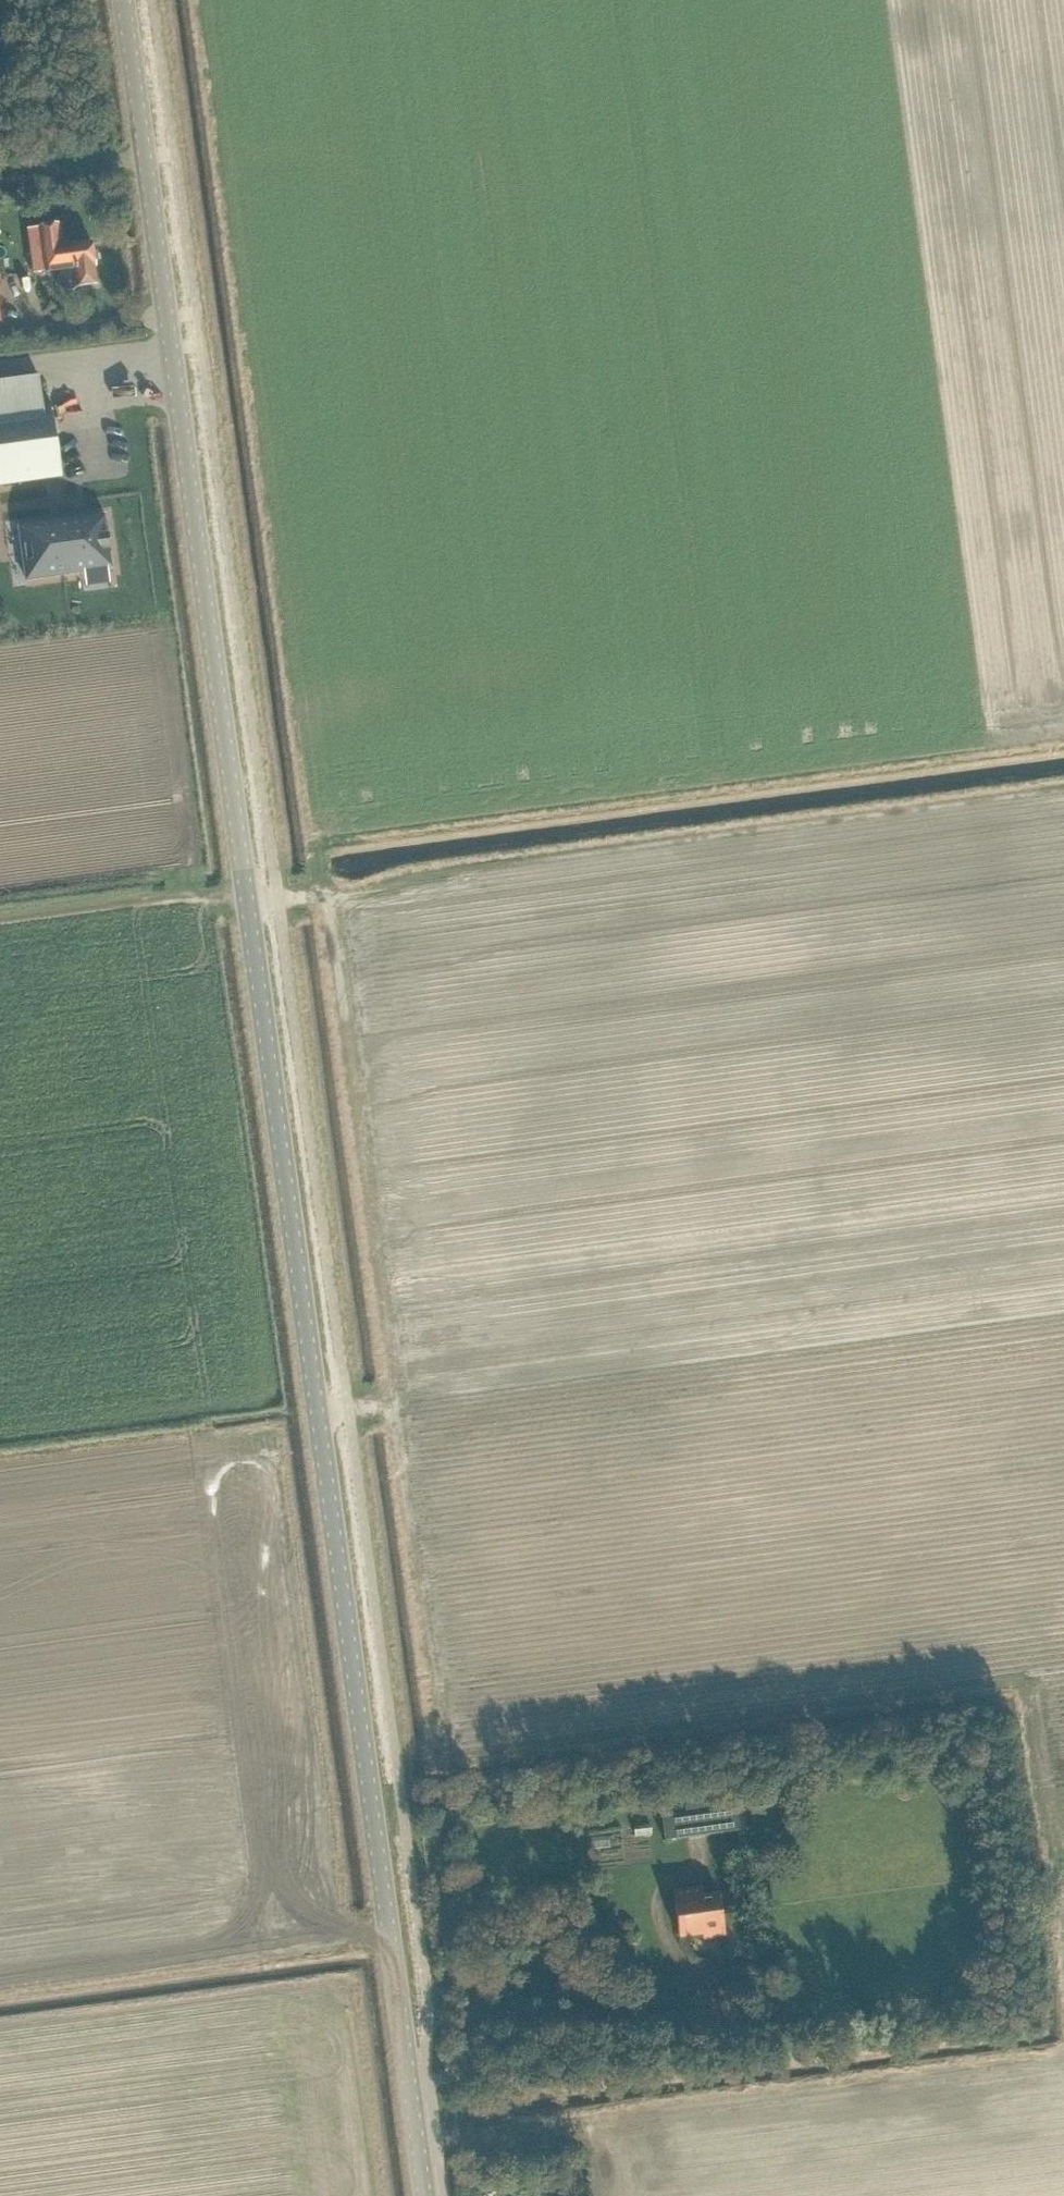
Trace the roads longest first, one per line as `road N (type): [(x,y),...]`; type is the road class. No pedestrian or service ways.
road 1 (unclassified): [(426,2195),(125,0)]

